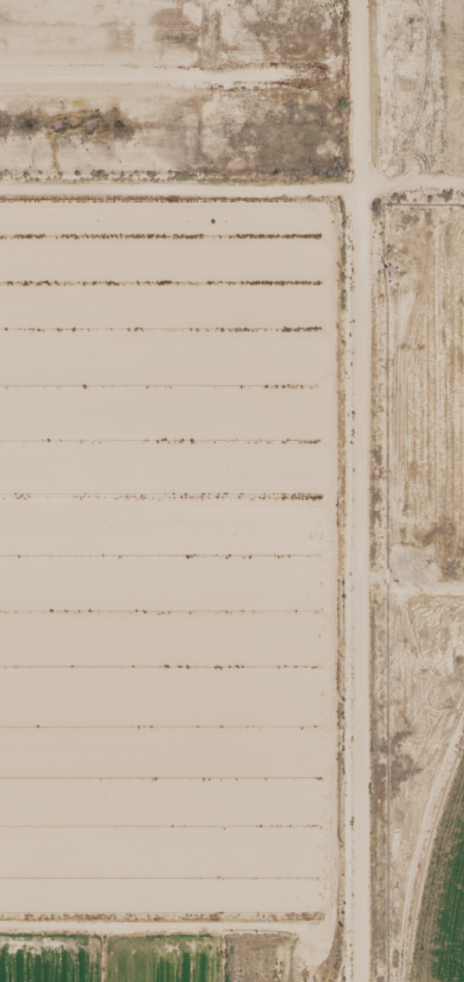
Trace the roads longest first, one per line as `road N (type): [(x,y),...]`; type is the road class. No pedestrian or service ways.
road 1 (residential): [(356,981),(356,187)]
road 2 (residential): [(0,708),(356,726)]
road 3 (residential): [(356,187),(0,187)]
road 4 (residential): [(356,187),(360,0)]

